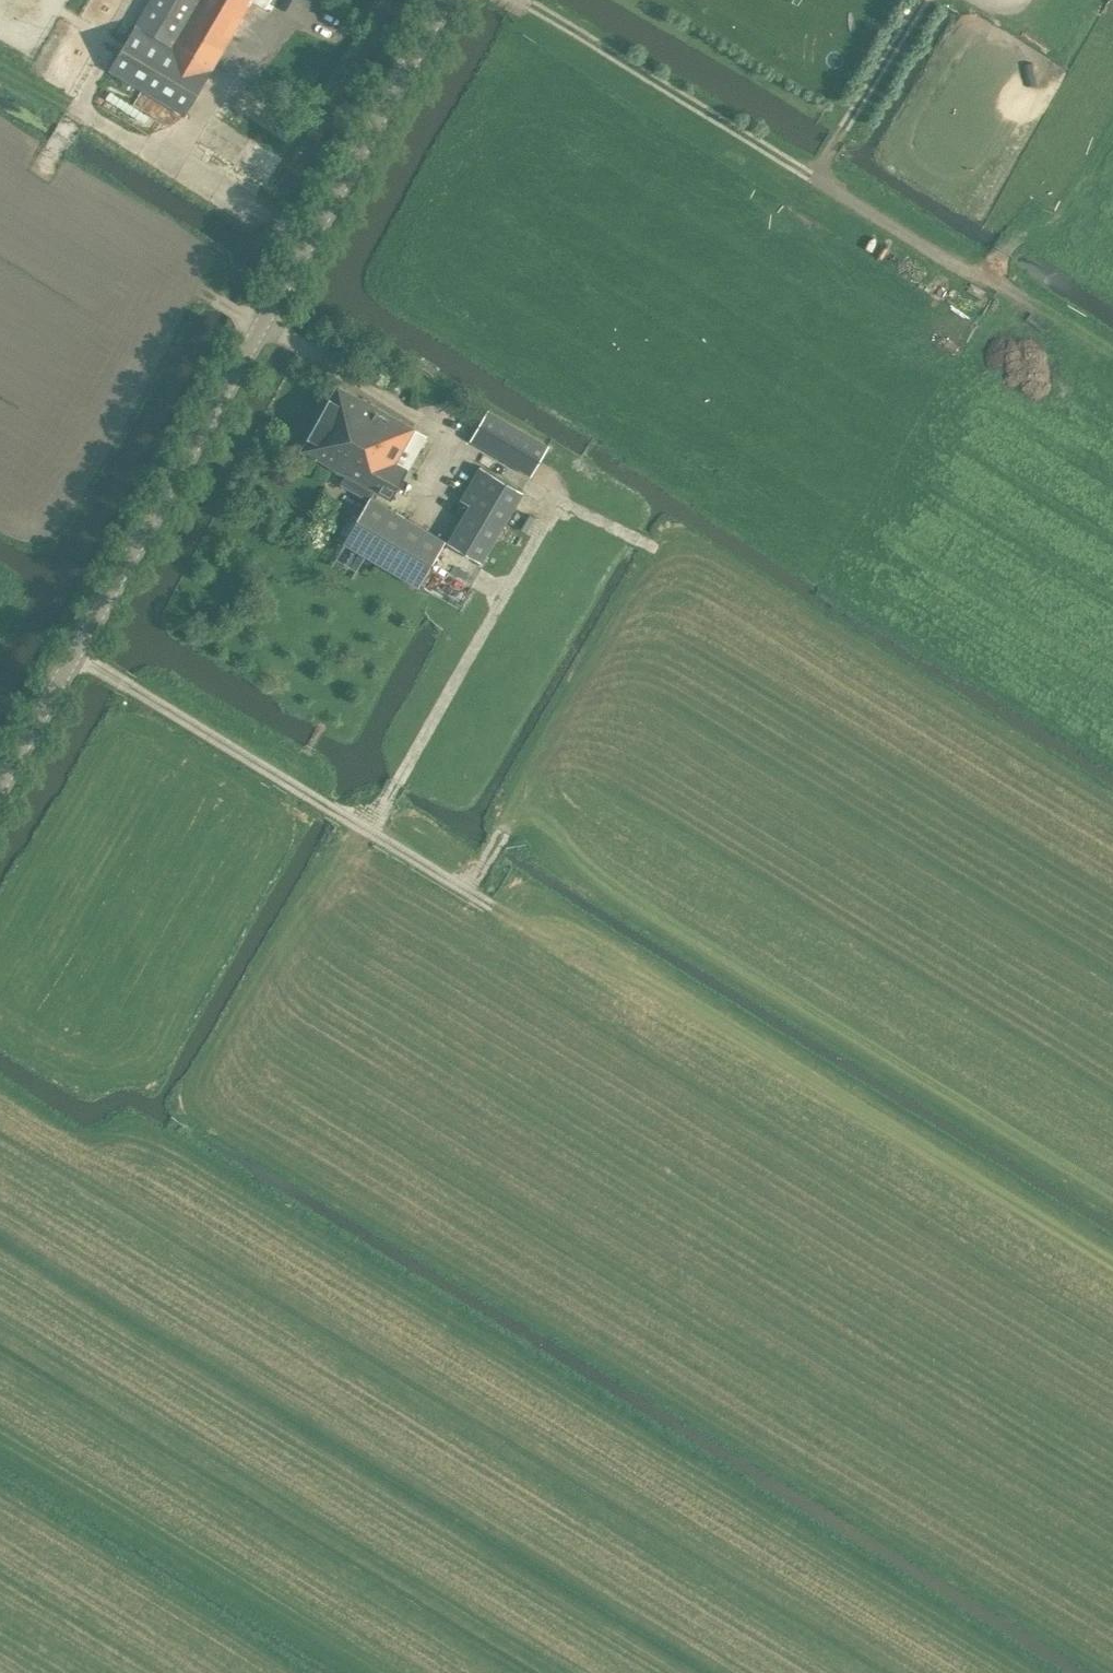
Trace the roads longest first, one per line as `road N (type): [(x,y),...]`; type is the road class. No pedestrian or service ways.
road 1 (tertiary): [(0,782),(444,0)]

